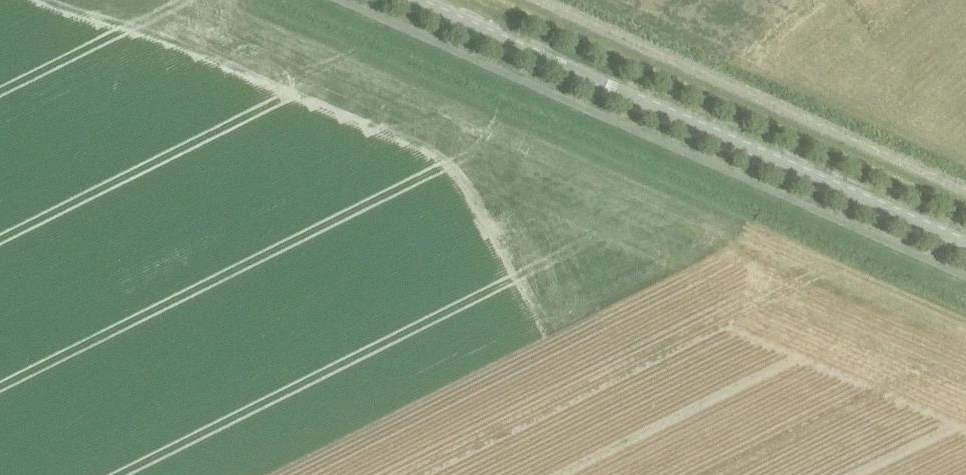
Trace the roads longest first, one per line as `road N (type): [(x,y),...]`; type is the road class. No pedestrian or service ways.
road 1 (tertiary): [(965,247),(402,0)]

